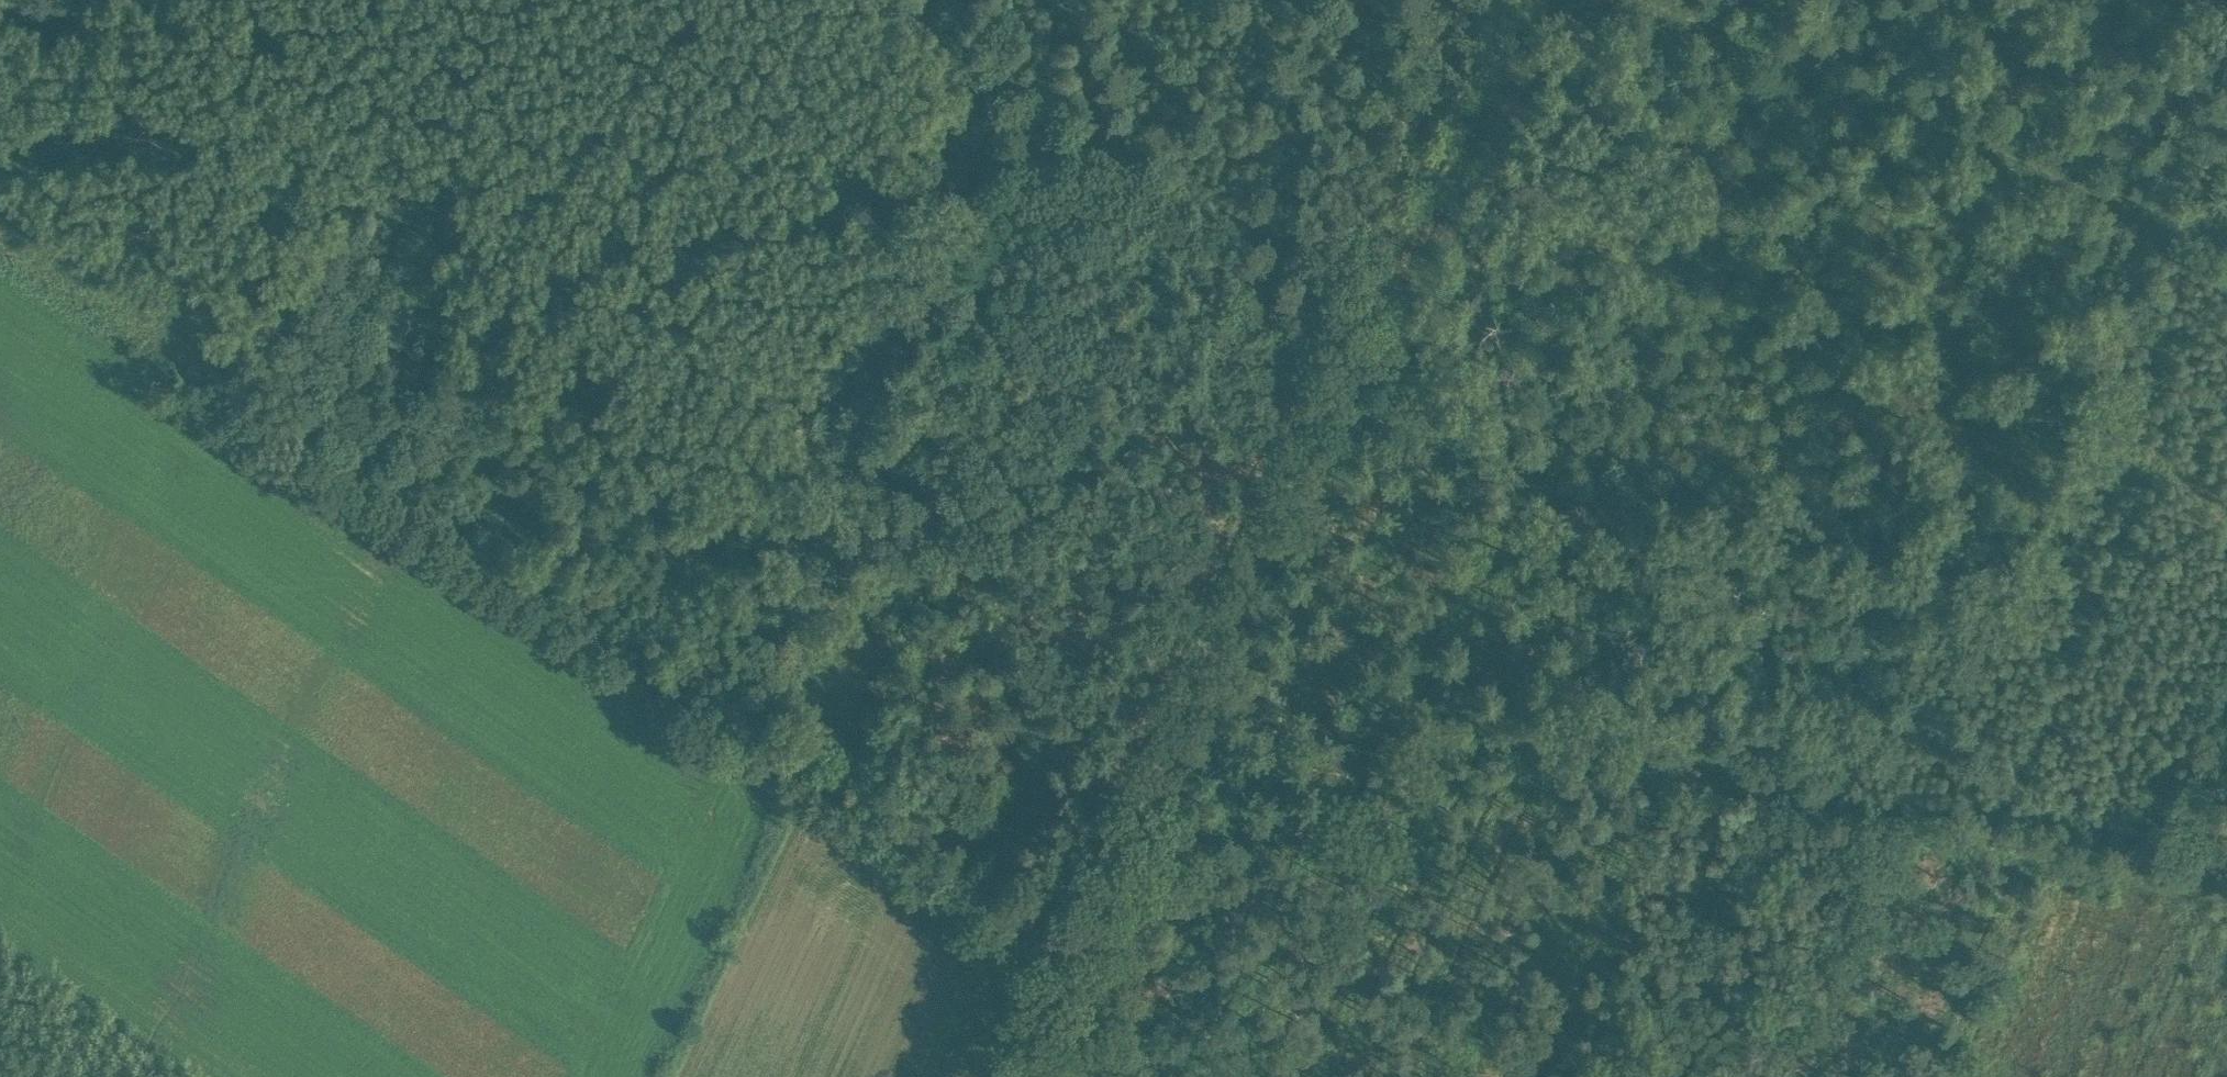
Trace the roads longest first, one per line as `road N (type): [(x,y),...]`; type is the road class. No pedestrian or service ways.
road 1 (unclassified): [(1028,1076),(1515,0)]
road 2 (track): [(2211,248),(1638,0)]
road 3 (track): [(1208,671),(1617,766)]
road 4 (track): [(1033,142),(1356,351)]
road 5 (track): [(1617,766),(1936,836)]
road 6 (track): [(1936,836),(2226,900)]
road 7 (track): [(789,770),(1024,924)]
road 8 (track): [(879,38),(1033,142)]
road 9 (track): [(108,1076),(0,1005)]

